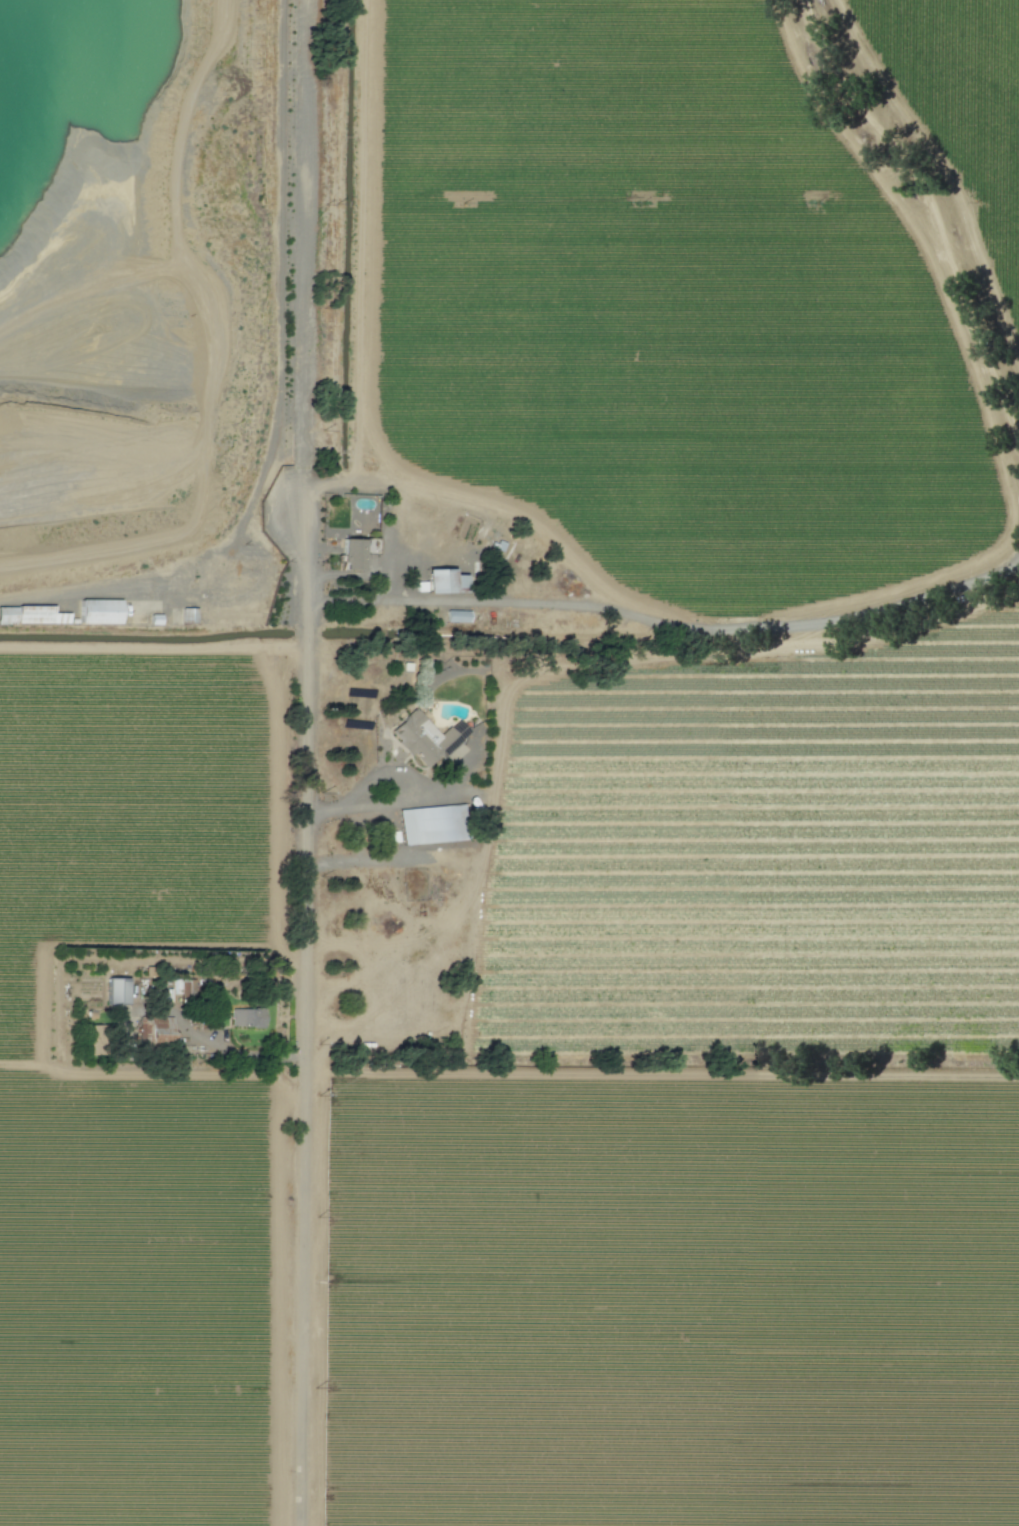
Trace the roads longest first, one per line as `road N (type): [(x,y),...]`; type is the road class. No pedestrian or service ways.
road 1 (residential): [(314,614),(305,1525)]

